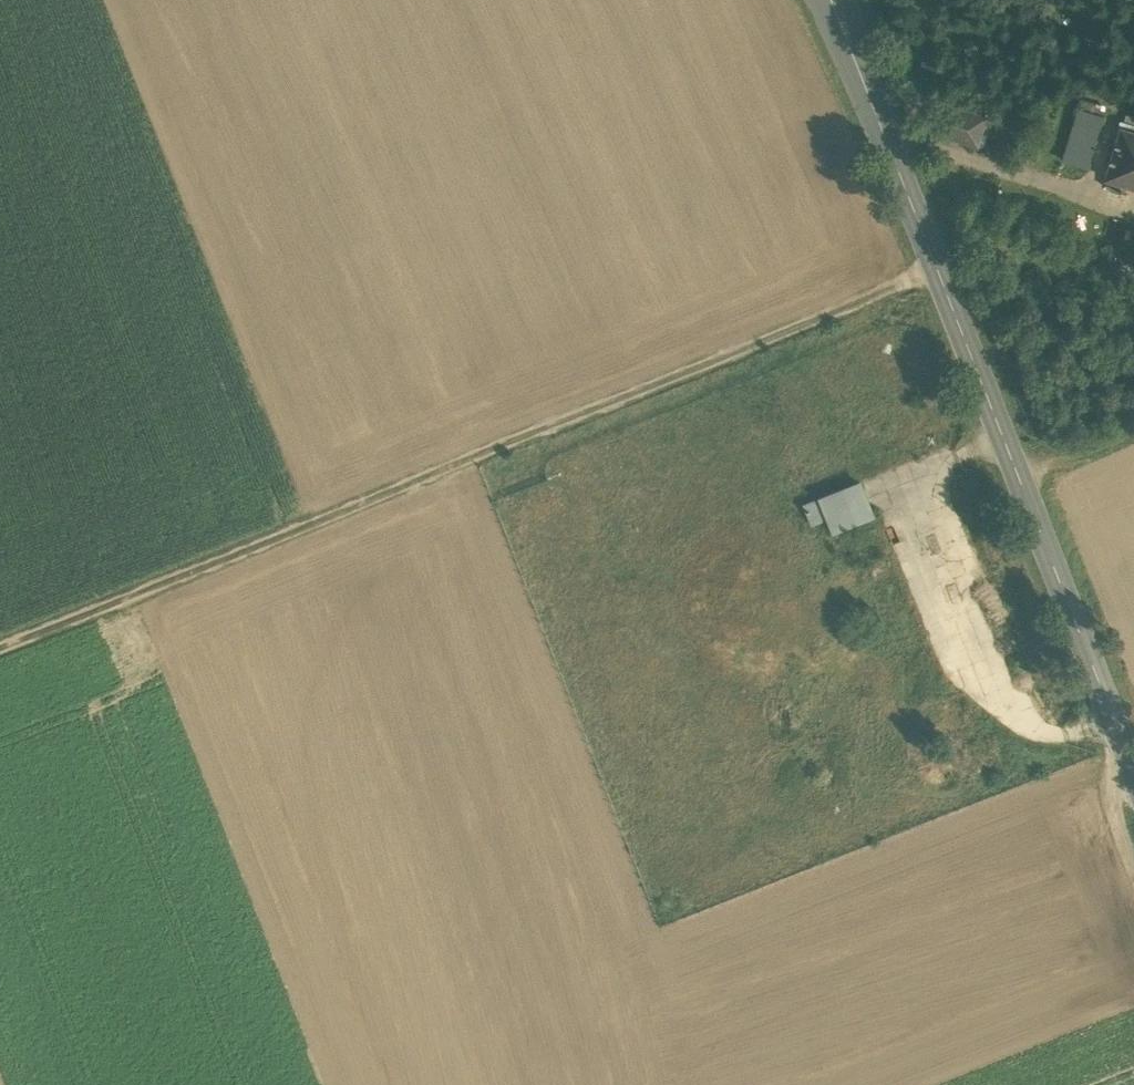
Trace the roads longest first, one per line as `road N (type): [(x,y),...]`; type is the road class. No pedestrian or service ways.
road 1 (track): [(939,269),(0,646)]
road 2 (tertiary): [(1133,778),(831,0)]
road 3 (track): [(1003,436),(904,483),(989,686),(1044,734)]
road 4 (track): [(1019,479),(1133,432)]
road 5 (track): [(1129,766),(1105,789),(1133,872)]

